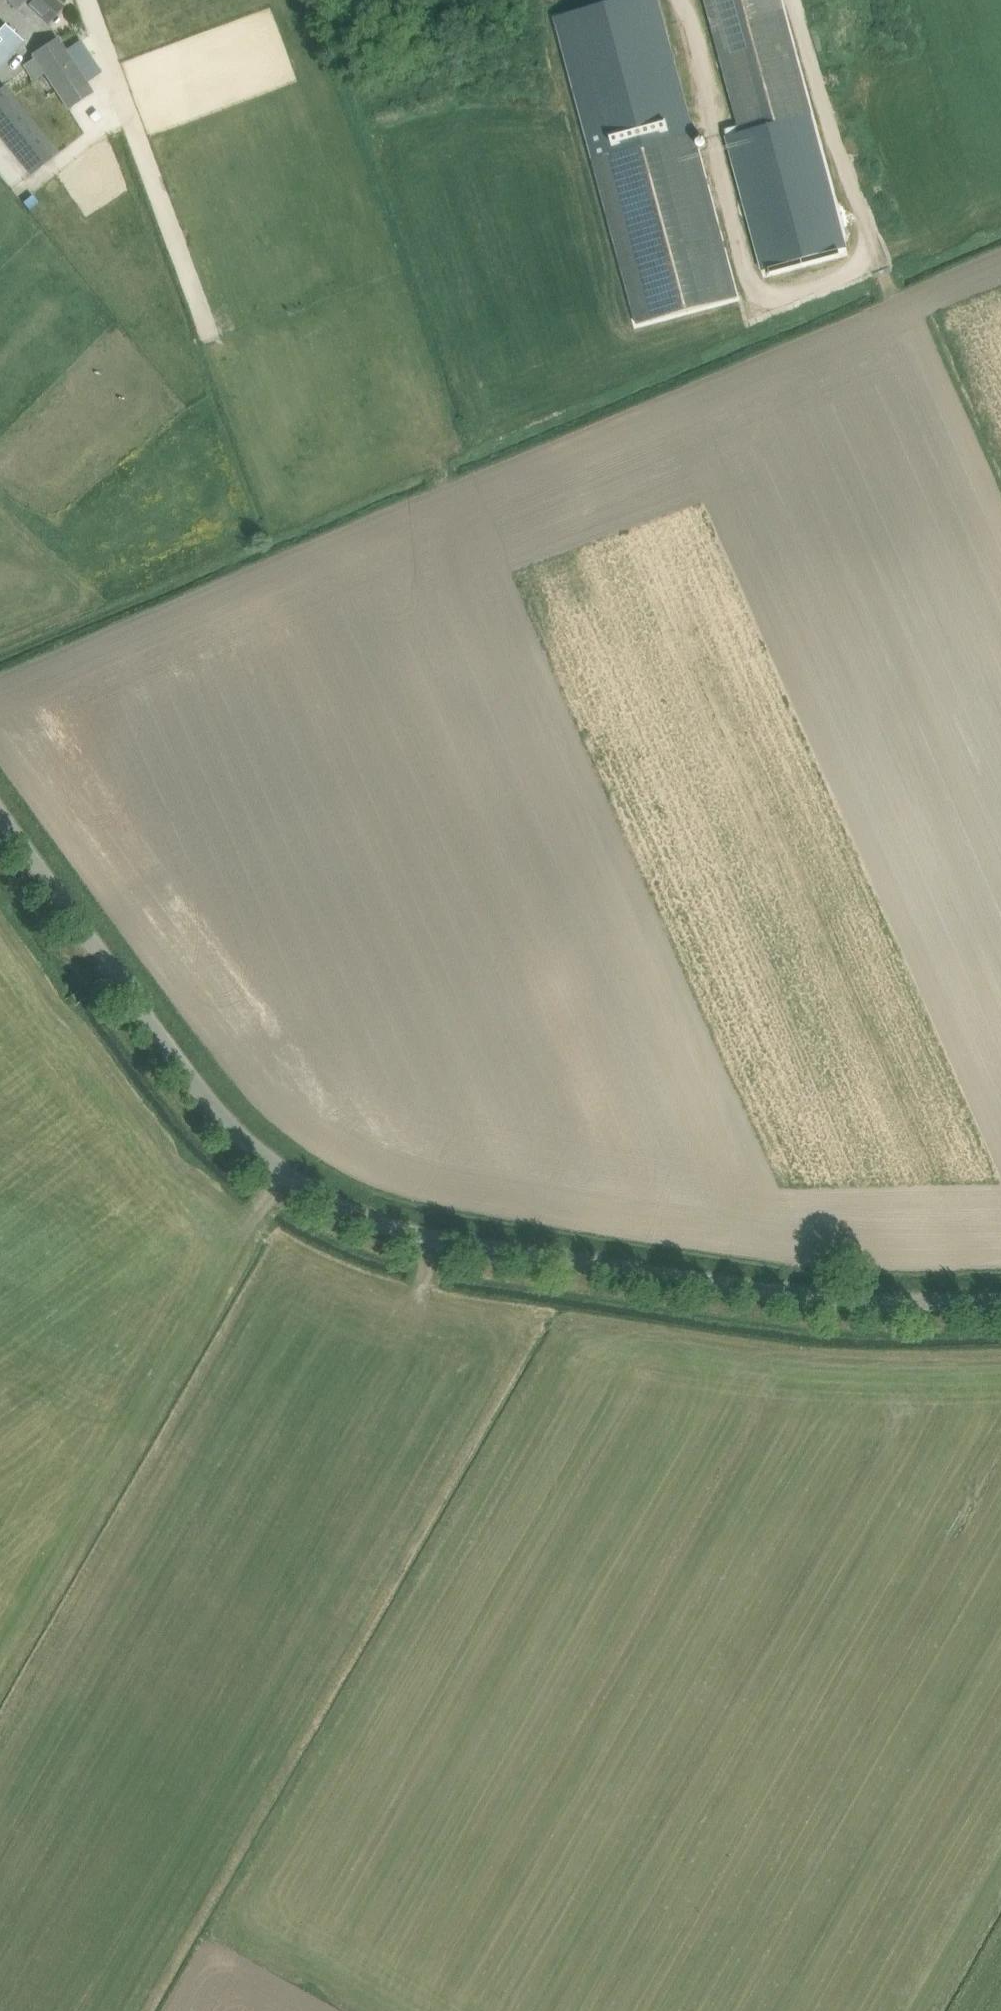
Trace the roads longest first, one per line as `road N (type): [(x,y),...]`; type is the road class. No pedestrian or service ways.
road 1 (unclassified): [(1000,1298),(800,1294),(415,1232),(335,1203),(219,1111),(0,812)]

